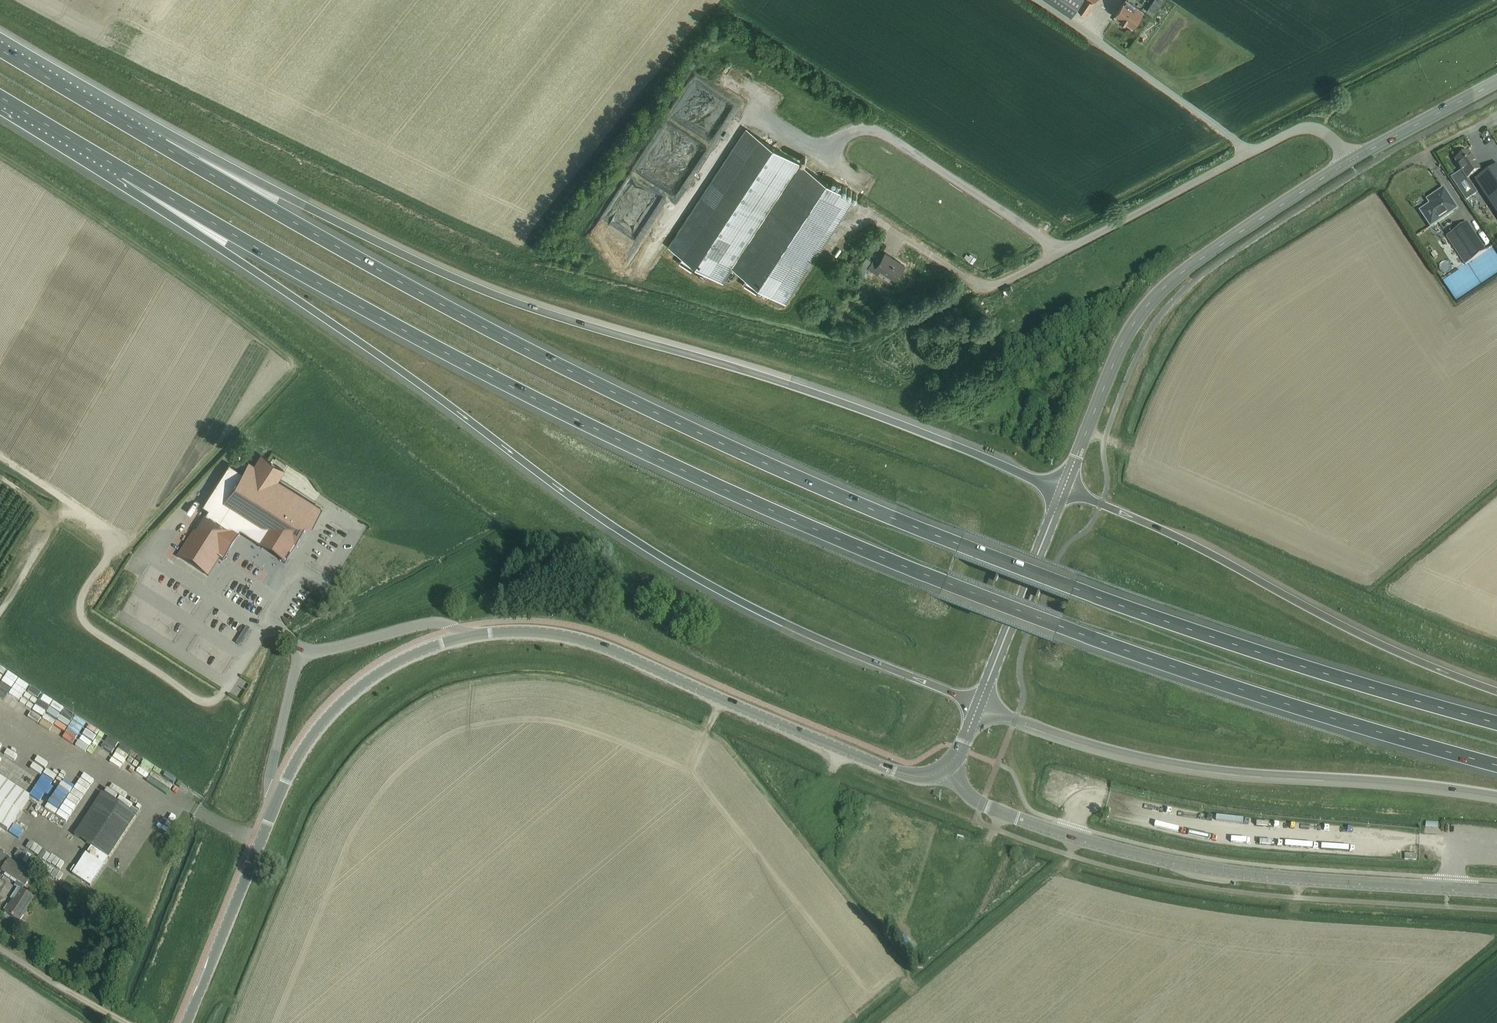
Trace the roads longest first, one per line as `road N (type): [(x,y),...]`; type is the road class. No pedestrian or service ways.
road 1 (motorway): [(1496,721),(1075,589),(837,494),(568,368),(120,121)]
road 2 (motorway): [(123,169),(550,410),(823,532),(1058,626),(1496,764)]
road 3 (motorway): [(1062,490),(835,400),(507,299),(166,134),(120,121)]
road 4 (motorway): [(123,169),(221,249),(628,538),(793,629),(978,703)]
road 5 (secondary): [(185,1022),(303,743),(366,680),(439,641),(515,631),(584,639),(890,769)]
road 6 (unclassified): [(1496,894),(1299,881),(1149,859),(981,805),(945,768)]
road 7 (motorway): [(978,703),(1087,743),(1187,766),(1496,797)]
road 8 (motorway): [(1496,691),(1404,655),(1181,539),(1062,490)]
road 9 (secondary): [(1062,490),(1118,351),(1154,297),(1349,161)]
road 10 (unclassified): [(1349,161),(1312,128),(1250,152),(1039,0)]
road 11 (secondary): [(978,703),(1062,490)]
road 12 (secondary): [(1349,161),(1496,82)]
road 13 (motorway): [(0,95),(123,169)]
road 14 (motorway): [(120,121),(0,48)]

